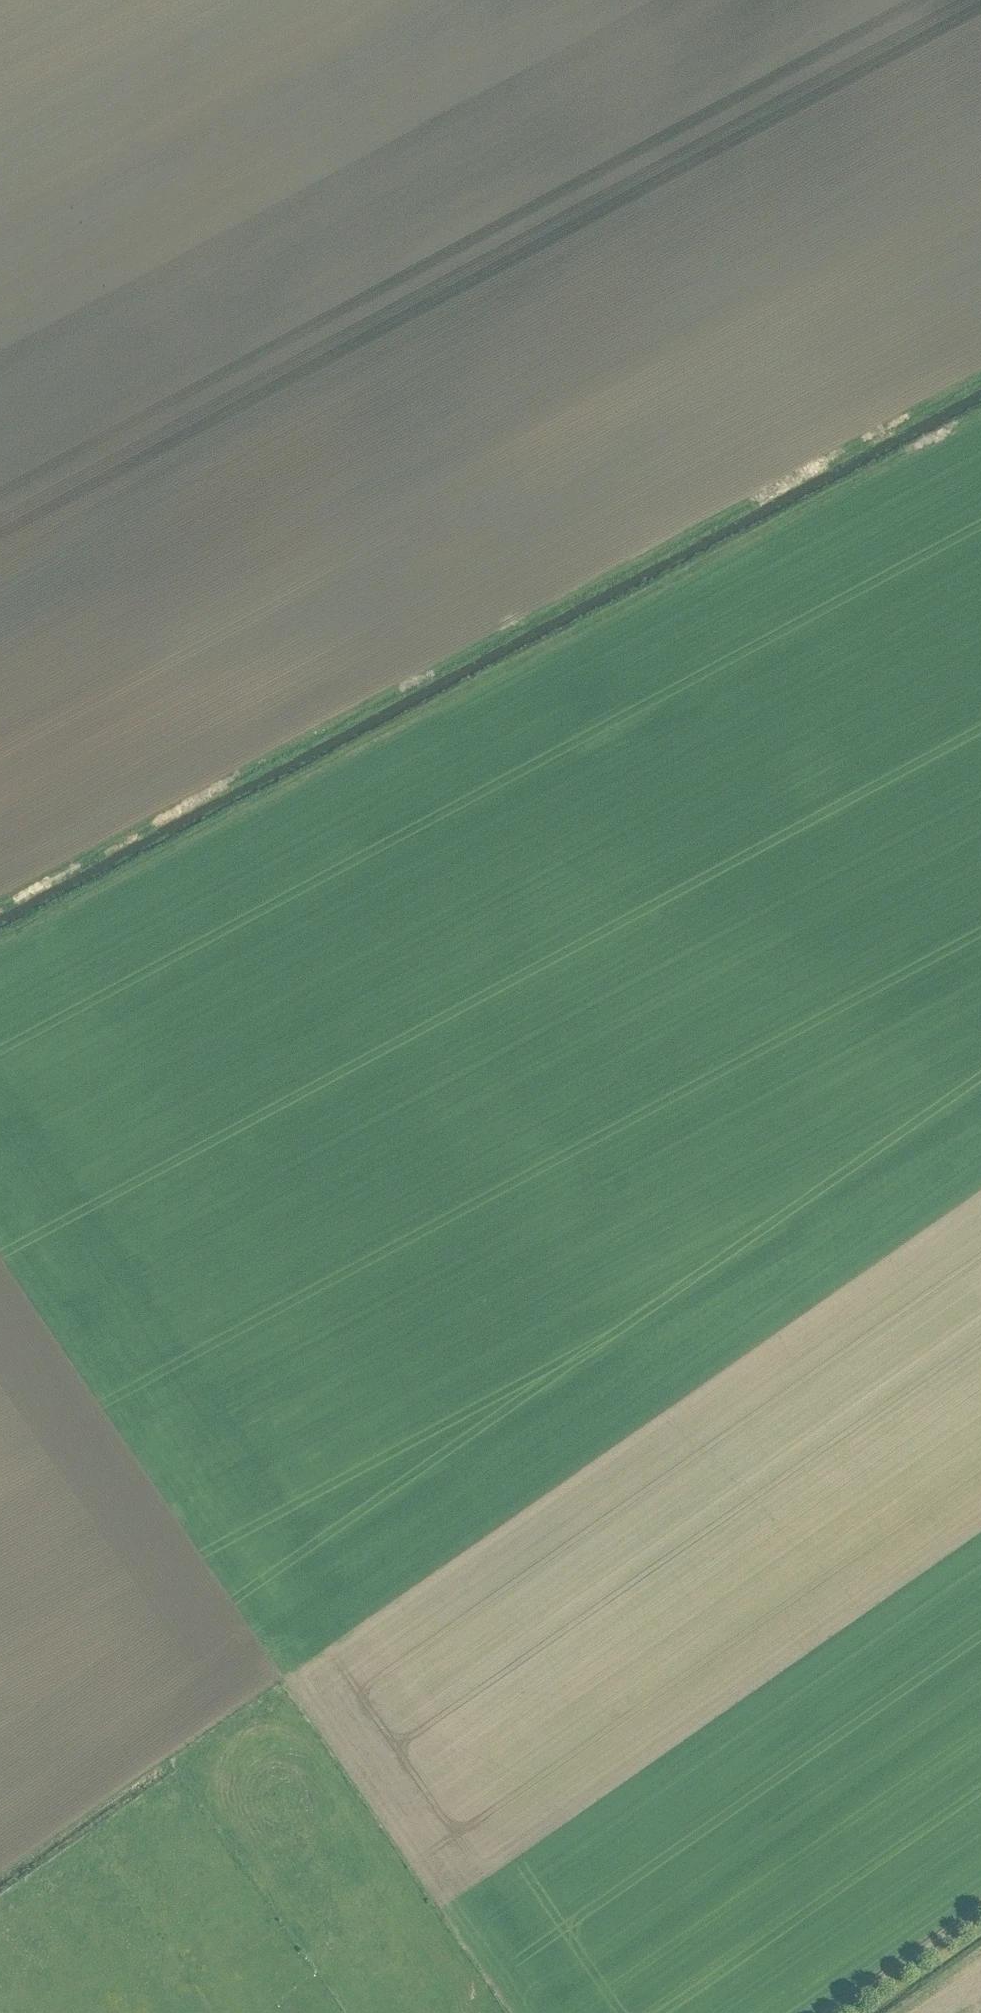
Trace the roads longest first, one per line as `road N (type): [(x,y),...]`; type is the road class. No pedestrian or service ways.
road 1 (track): [(980,1916),(842,2012)]

